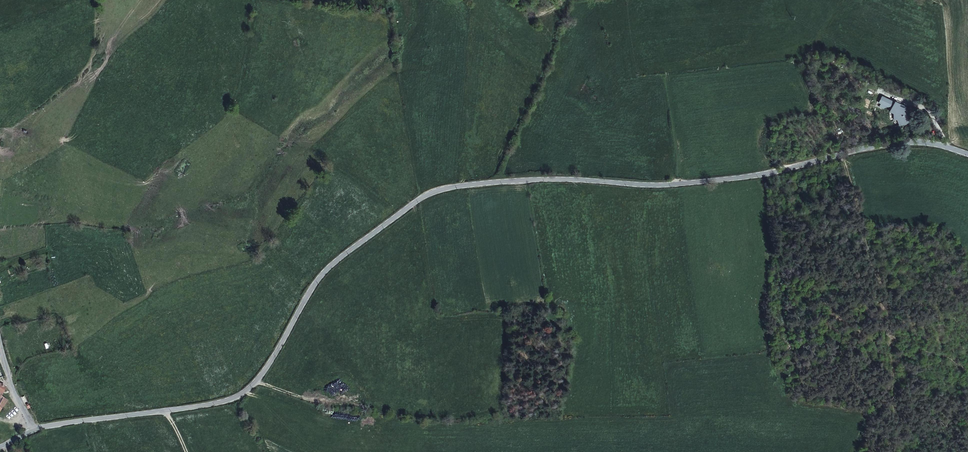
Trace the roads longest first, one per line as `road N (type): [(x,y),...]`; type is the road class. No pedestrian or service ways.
road 1 (unclassified): [(967,153),(875,142),(760,168),(433,191),(325,271),(240,395),(37,430)]
road 2 (track): [(839,150),(856,192),(893,400),(892,412),(853,418)]

